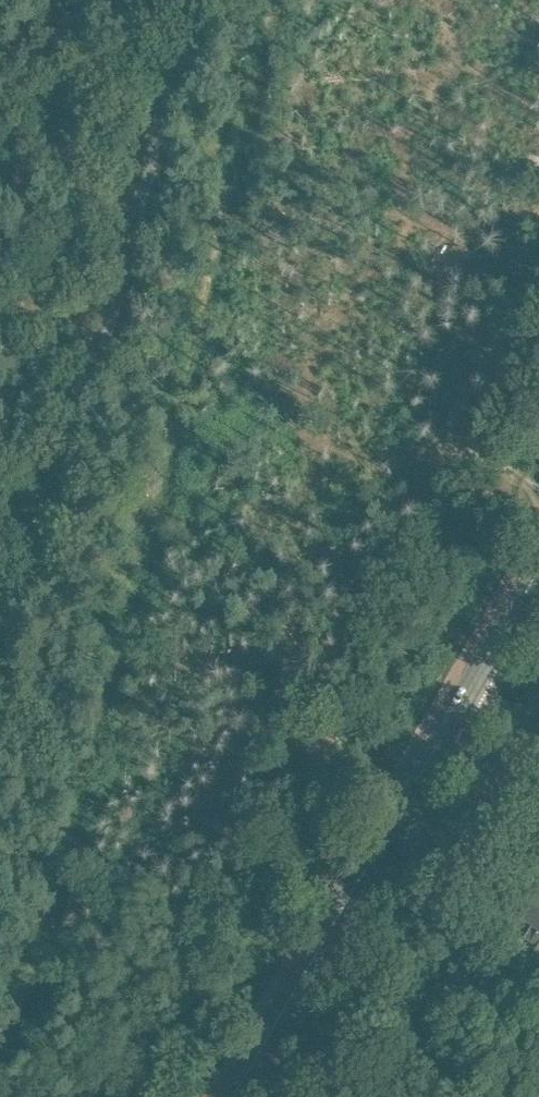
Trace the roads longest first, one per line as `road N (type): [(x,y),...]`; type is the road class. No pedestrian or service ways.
road 1 (tertiary): [(232,1096),(538,569)]
road 2 (track): [(60,476),(121,306),(194,0)]
road 3 (track): [(0,628),(60,476)]

